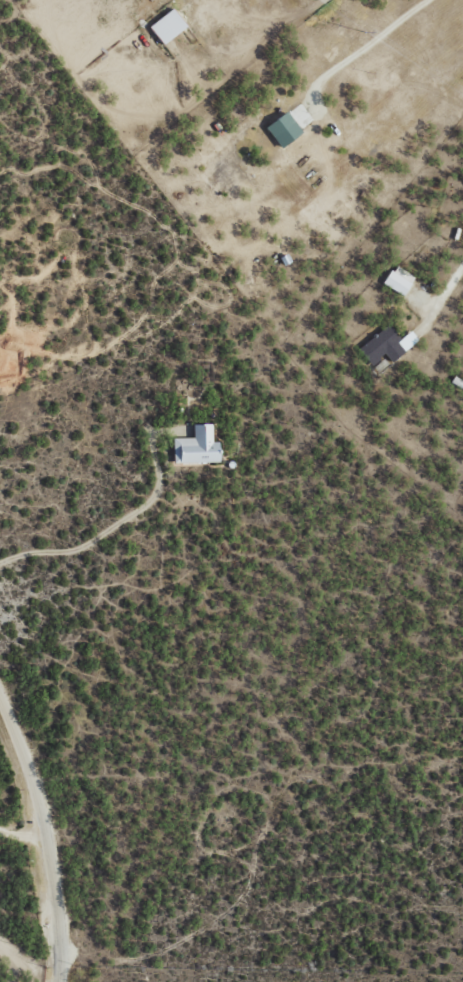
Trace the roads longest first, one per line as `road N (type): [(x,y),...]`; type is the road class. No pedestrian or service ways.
road 1 (residential): [(0,780),(48,981)]

